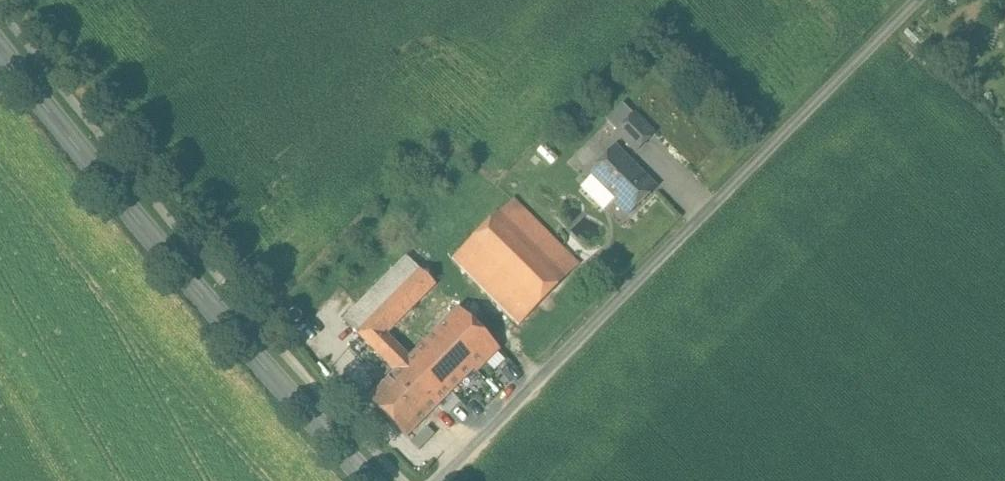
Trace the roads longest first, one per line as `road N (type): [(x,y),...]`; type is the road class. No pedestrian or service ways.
road 1 (track): [(439,480),(918,0)]
road 2 (secondary): [(383,480),(149,216),(0,16)]

